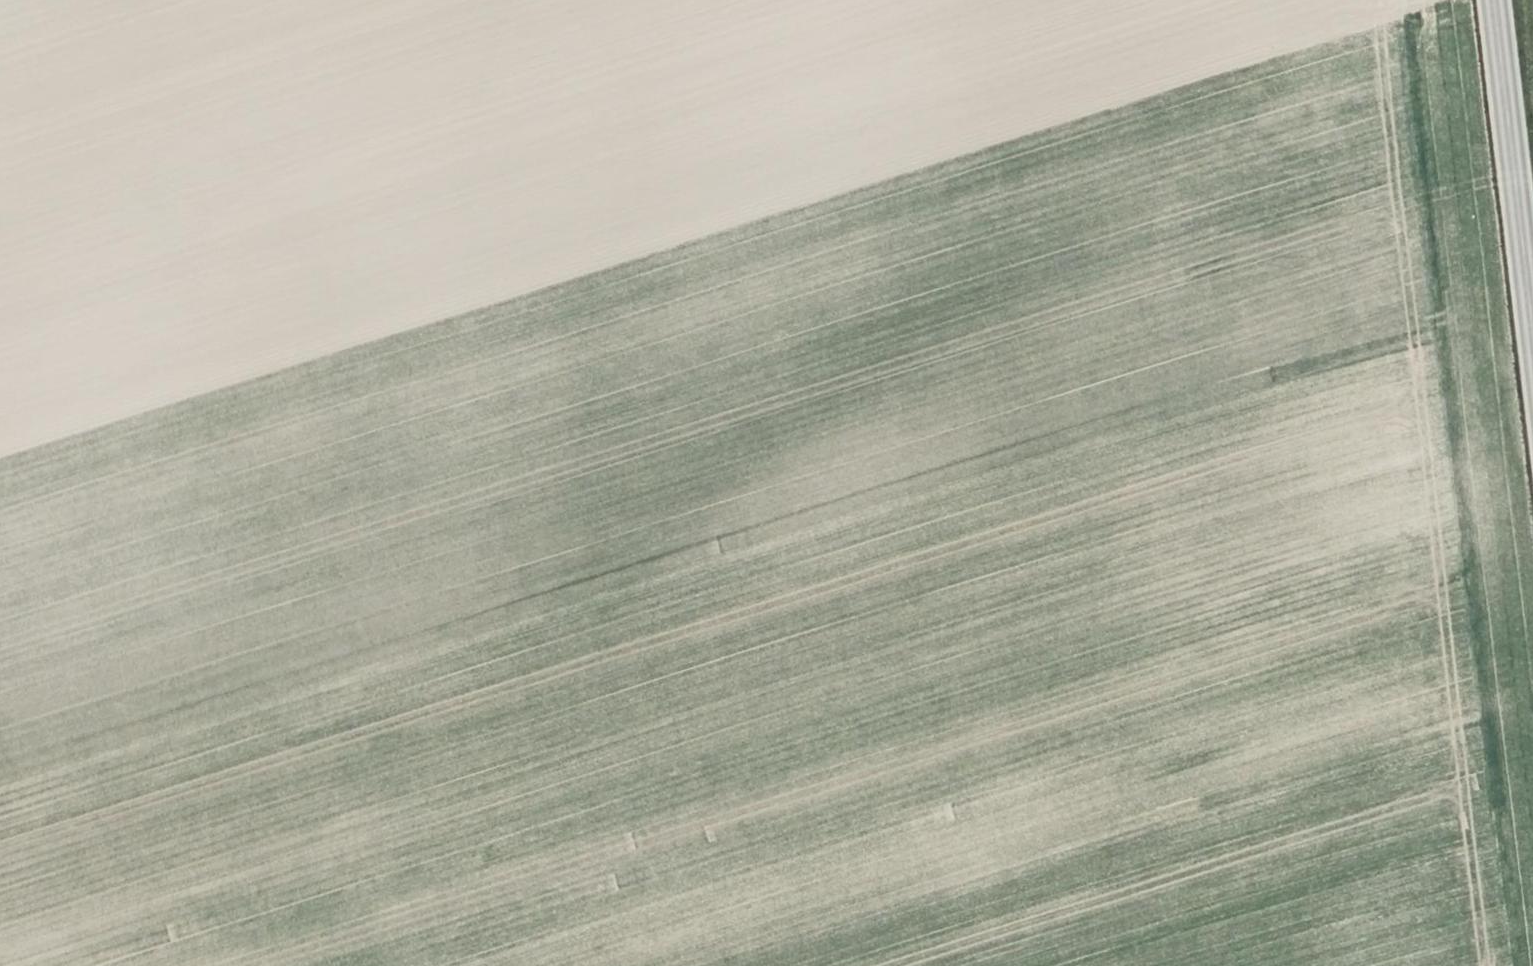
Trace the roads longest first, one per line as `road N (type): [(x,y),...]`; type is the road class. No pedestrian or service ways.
road 1 (unclassified): [(1532,342),(1492,0)]

